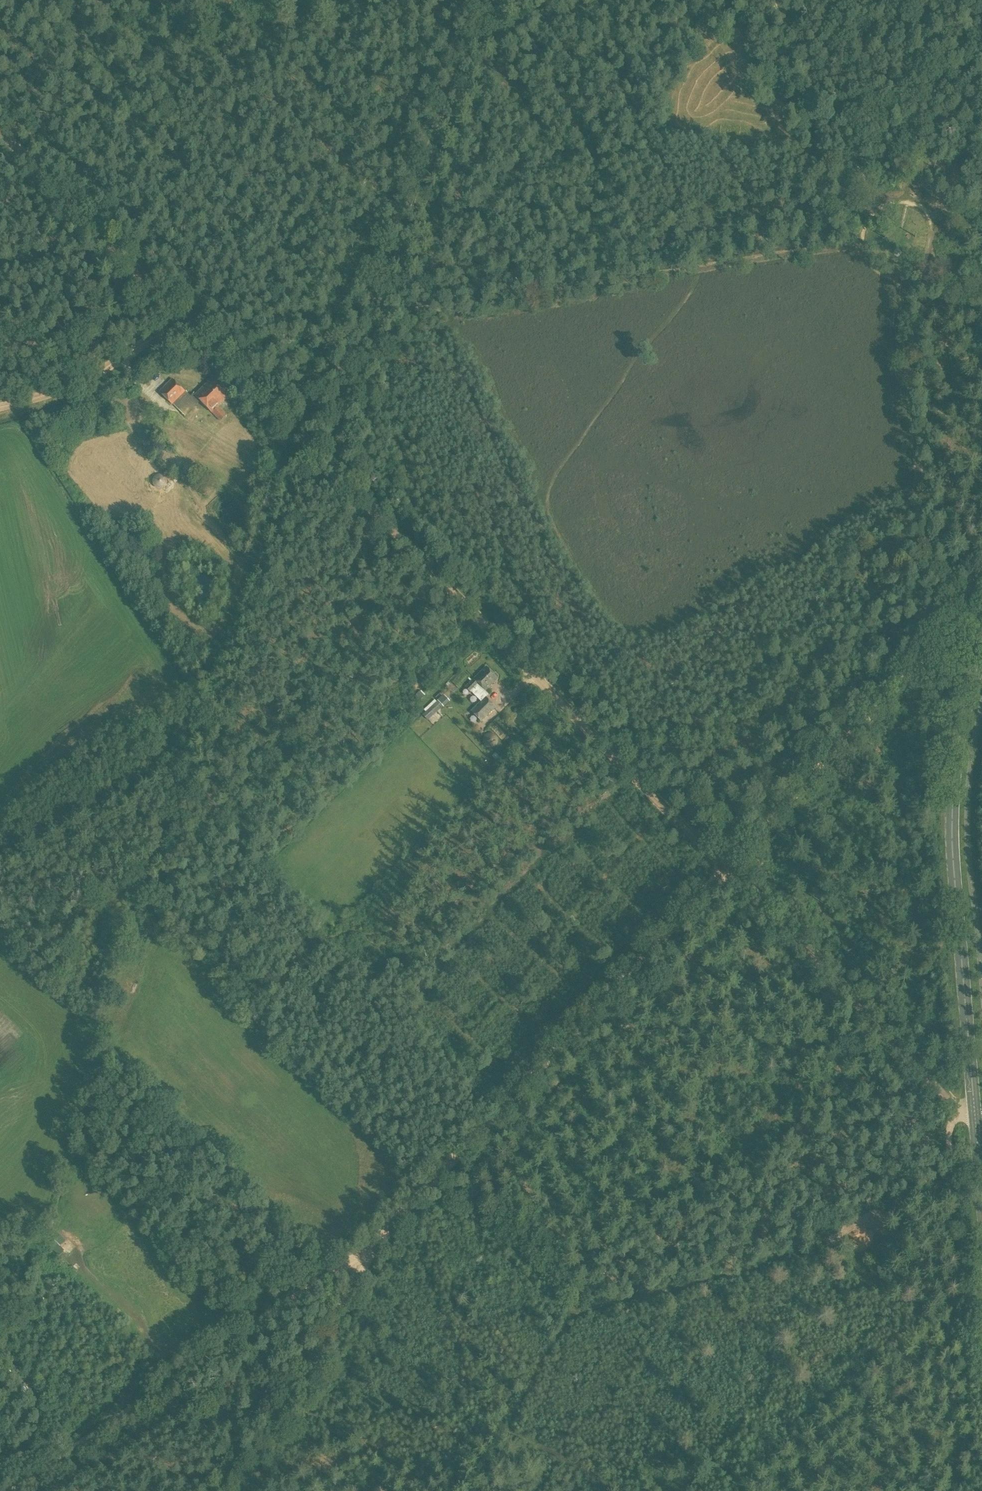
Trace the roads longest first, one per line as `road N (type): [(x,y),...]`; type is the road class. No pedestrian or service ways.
road 1 (track): [(612,1490),(514,1426),(564,1325),(621,1299),(806,1246),(937,1190),(957,1155),(961,1114)]
road 2 (track): [(725,870),(327,463)]
road 3 (primary): [(978,1152),(951,836),(958,754),(981,656)]
road 4 (track): [(310,447),(0,131)]
road 5 (track): [(24,1490),(379,1236)]
road 6 (track): [(725,870),(441,1173)]
road 7 (track): [(941,641),(725,870)]
road 8 (track): [(473,49),(375,331)]
road 9 (track): [(917,1069),(725,870)]
road 10 (track): [(441,1173),(379,1236),(305,1370)]
road 11 (track): [(0,409),(94,381),(187,321)]
road 12 (track): [(375,331),(327,463)]
road 13 (track): [(305,1370),(241,1490)]

